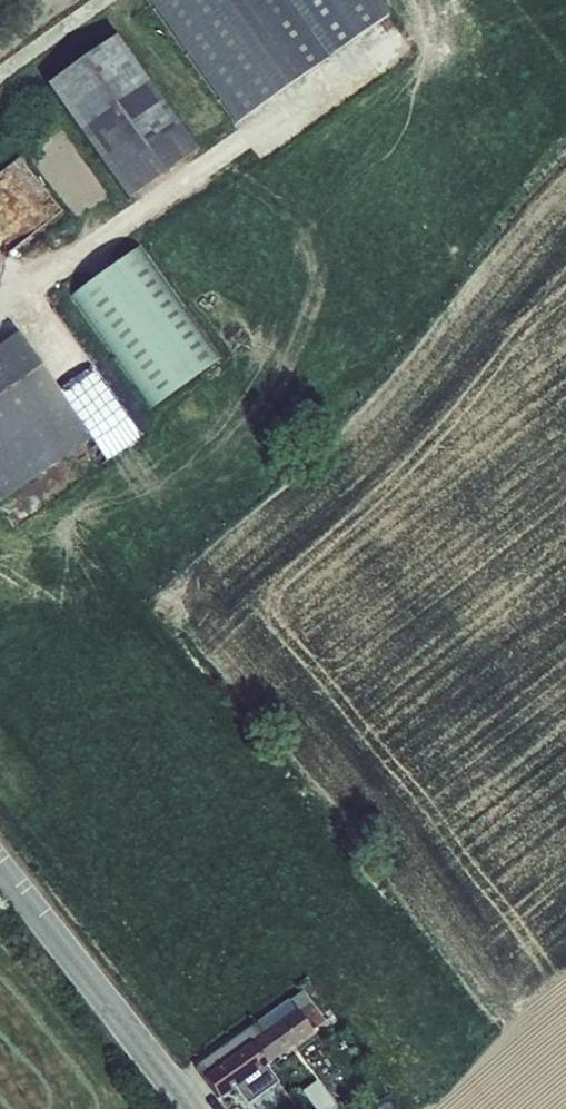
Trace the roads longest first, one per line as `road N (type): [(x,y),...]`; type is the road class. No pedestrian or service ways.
road 1 (tertiary): [(188,1108),(0,872)]

